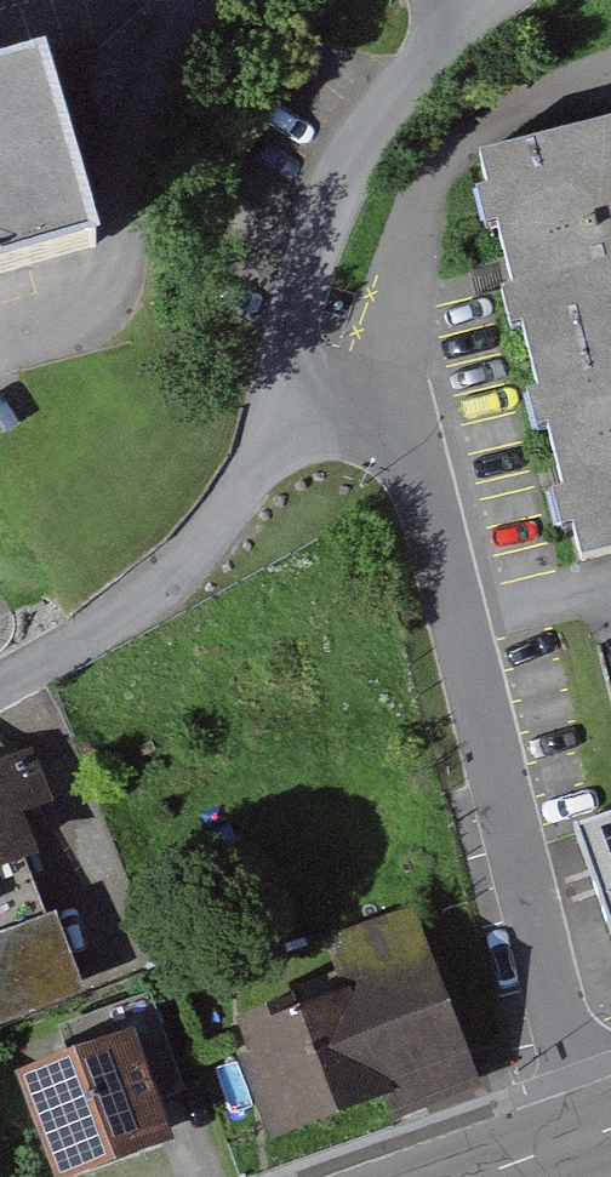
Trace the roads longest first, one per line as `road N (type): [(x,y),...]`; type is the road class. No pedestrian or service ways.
road 1 (residential): [(598,1135),(403,449),(302,363)]
road 2 (residential): [(302,363),(233,514),(0,685)]
road 3 (residential): [(459,0),(333,205),(302,363)]

